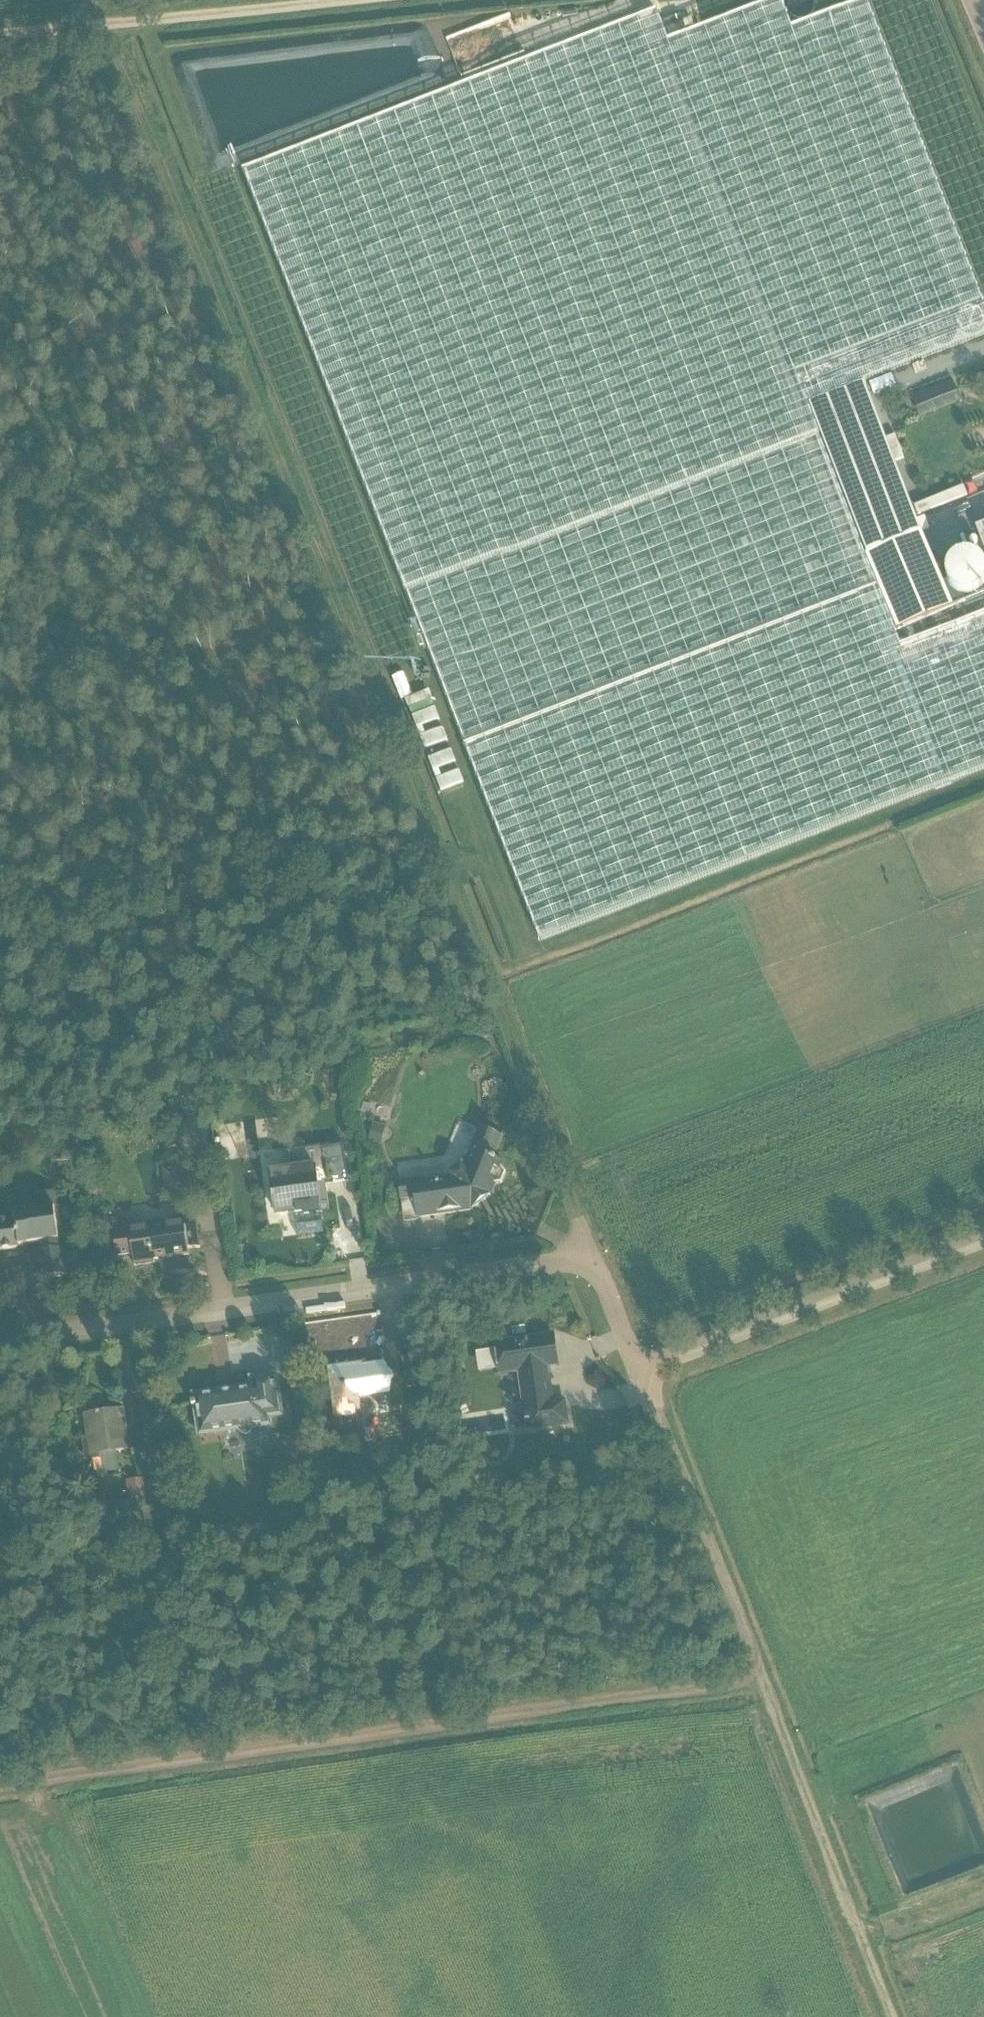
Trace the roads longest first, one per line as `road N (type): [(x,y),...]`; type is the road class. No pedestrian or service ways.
road 1 (track): [(431,844),(108,31)]
road 2 (track): [(0,1790),(697,1688),(755,1670)]
road 3 (residential): [(0,1349),(571,1263),(594,1268),(641,1368)]
road 4 (track): [(594,1268),(431,844)]
road 5 (track): [(0,42),(383,0)]
road 6 (track): [(755,1670),(892,2016)]
road 7 (unclassified): [(641,1368),(983,1240)]
road 8 (track): [(641,1368),(755,1670)]

